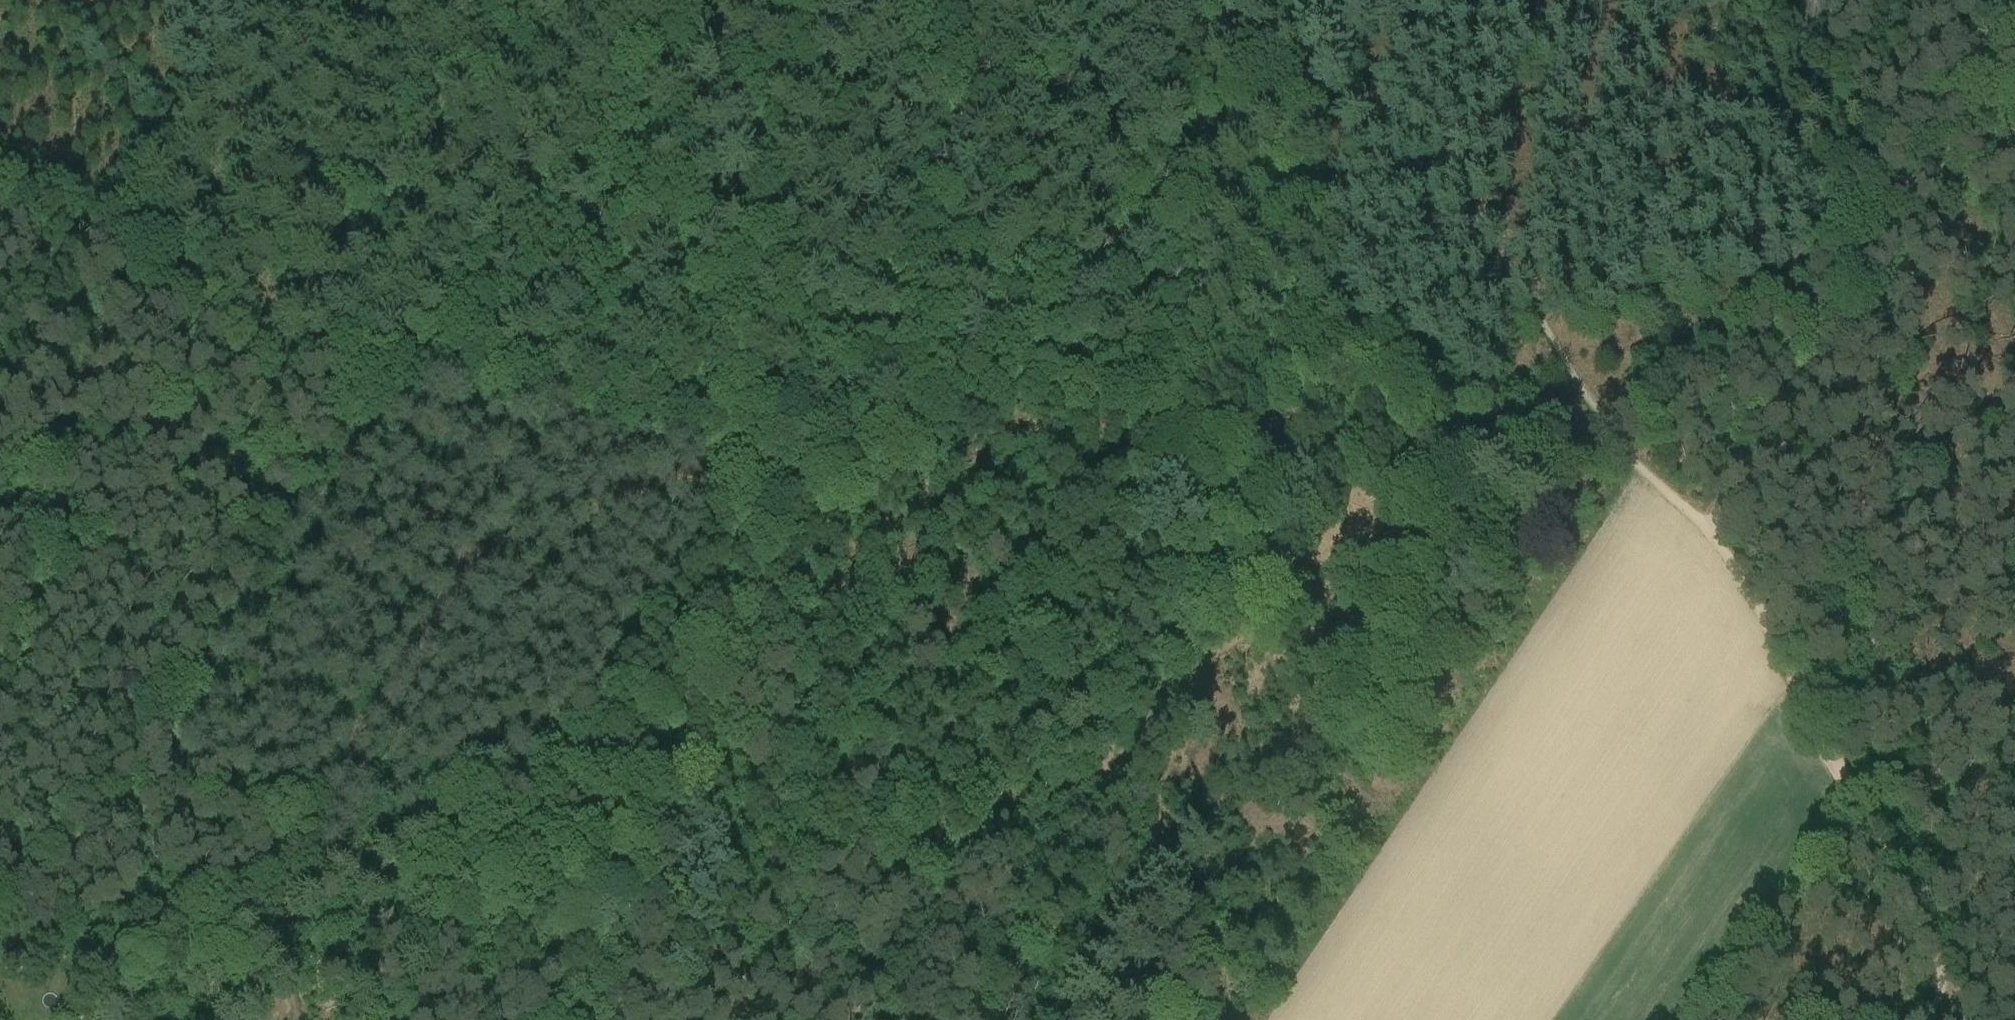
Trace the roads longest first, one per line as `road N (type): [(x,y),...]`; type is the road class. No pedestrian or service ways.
road 1 (track): [(1613,442),(1700,487),(1740,538),(1845,770),(1950,974),(1921,1019)]
road 2 (track): [(2014,89),(1613,442)]
road 3 (track): [(1837,242),(1751,0)]

